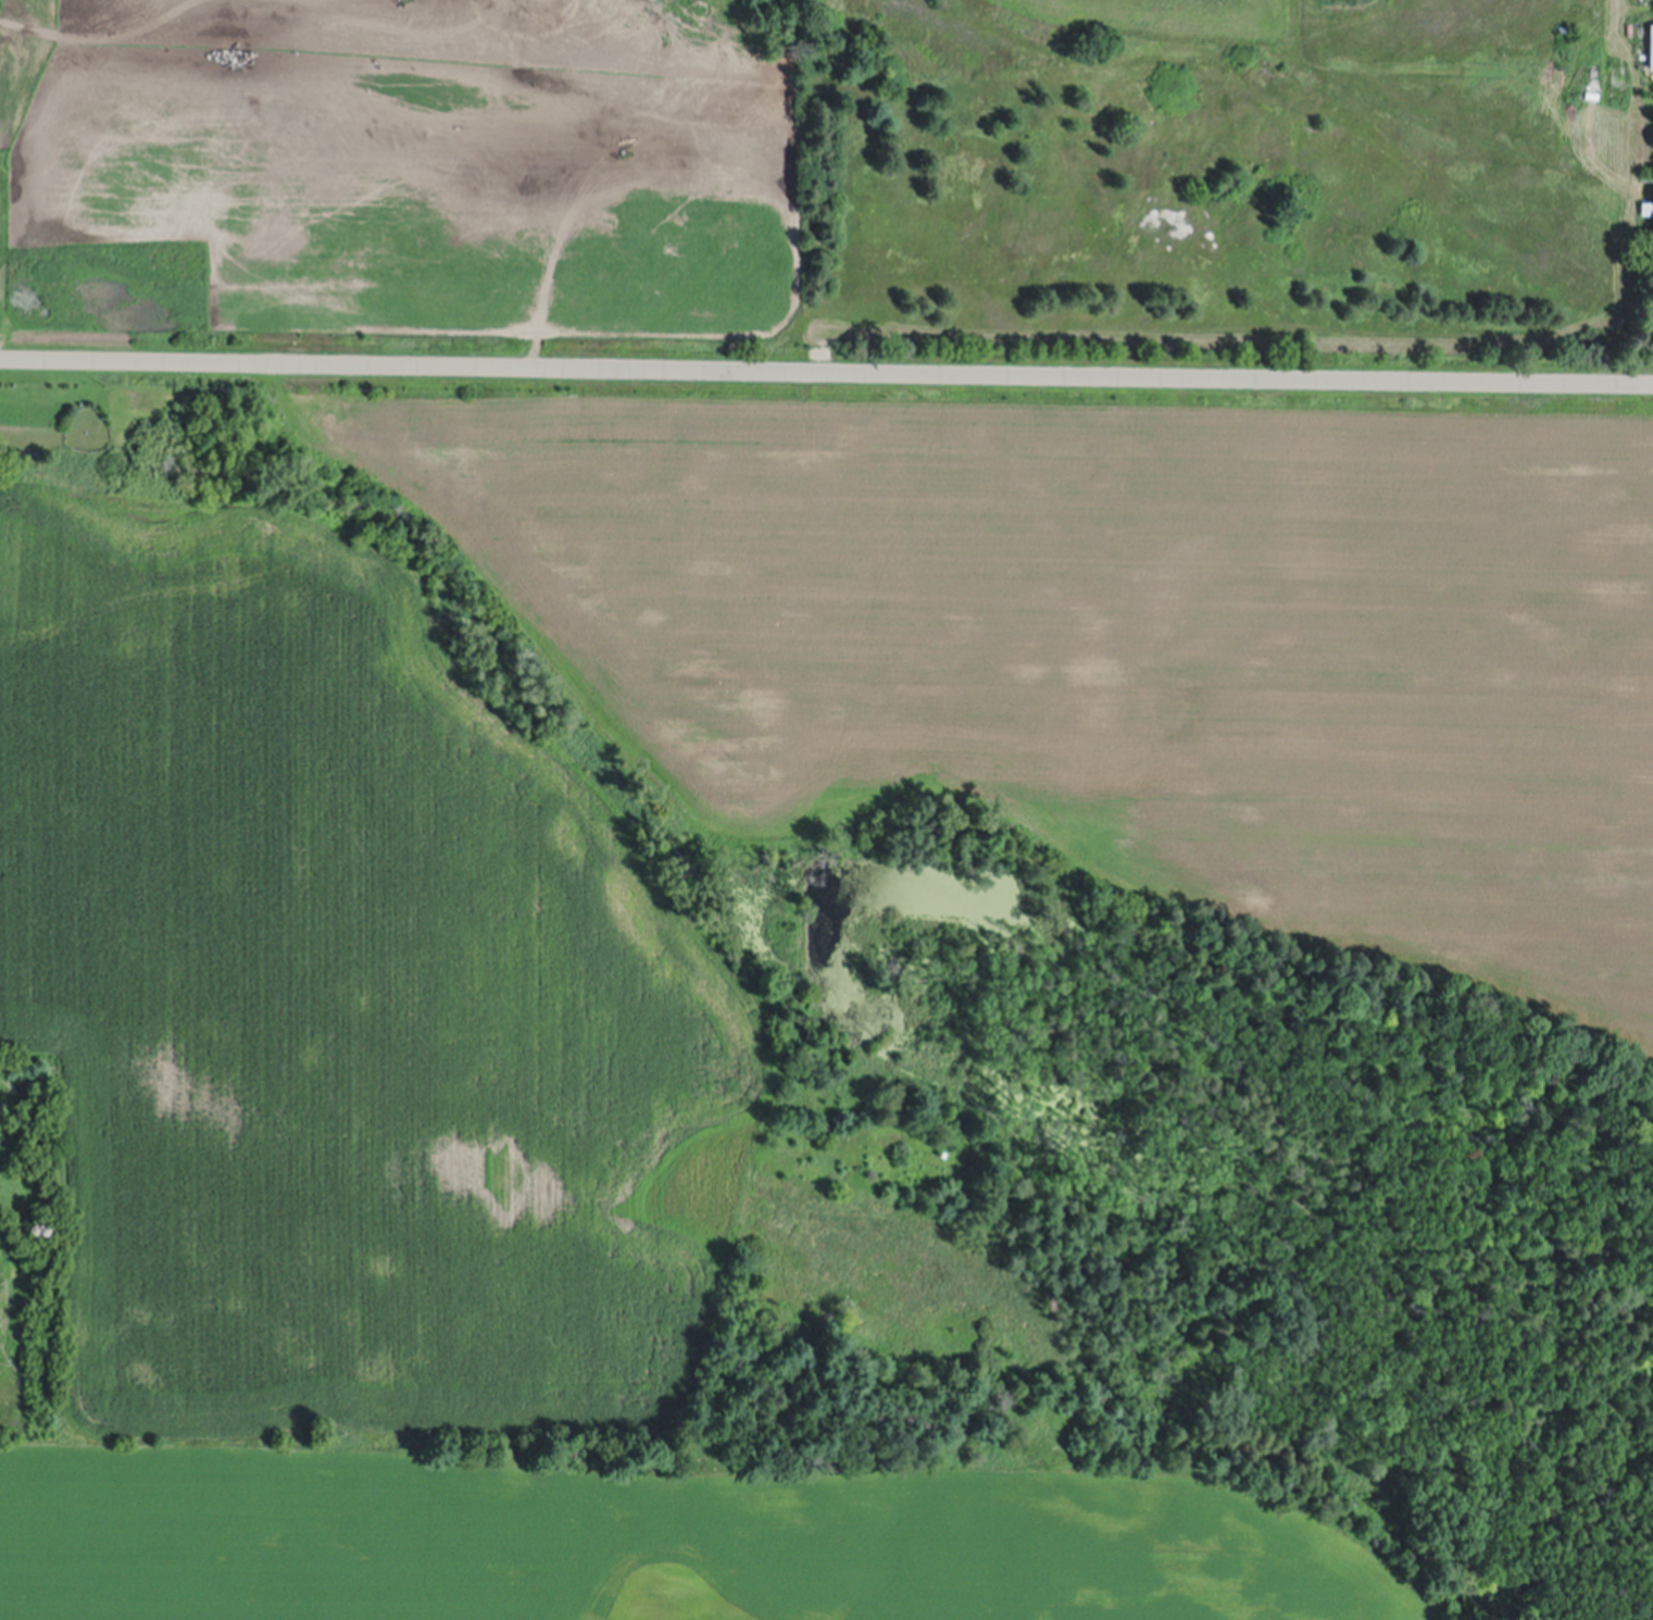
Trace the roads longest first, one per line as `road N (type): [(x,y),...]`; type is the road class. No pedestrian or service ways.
road 1 (residential): [(0,358),(1652,381)]

